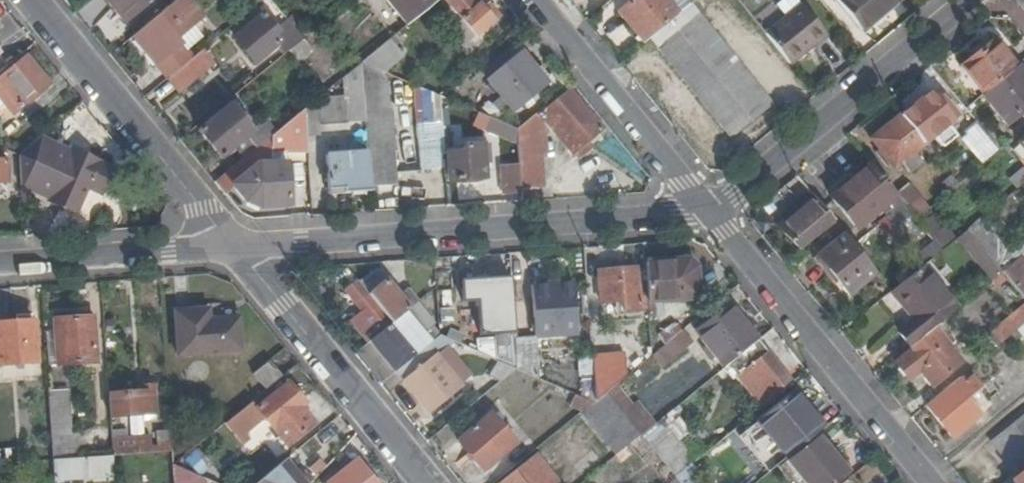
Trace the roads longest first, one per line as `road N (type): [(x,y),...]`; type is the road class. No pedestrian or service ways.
road 1 (residential): [(710,213),(234,248)]
road 2 (residential): [(710,213),(933,482)]
road 3 (residential): [(973,0),(710,213)]
road 4 (residential): [(32,0),(234,248)]
road 5 (residential): [(234,248),(427,482)]
road 6 (residential): [(710,213),(536,0)]
road 7 (residential): [(234,248),(0,263)]

